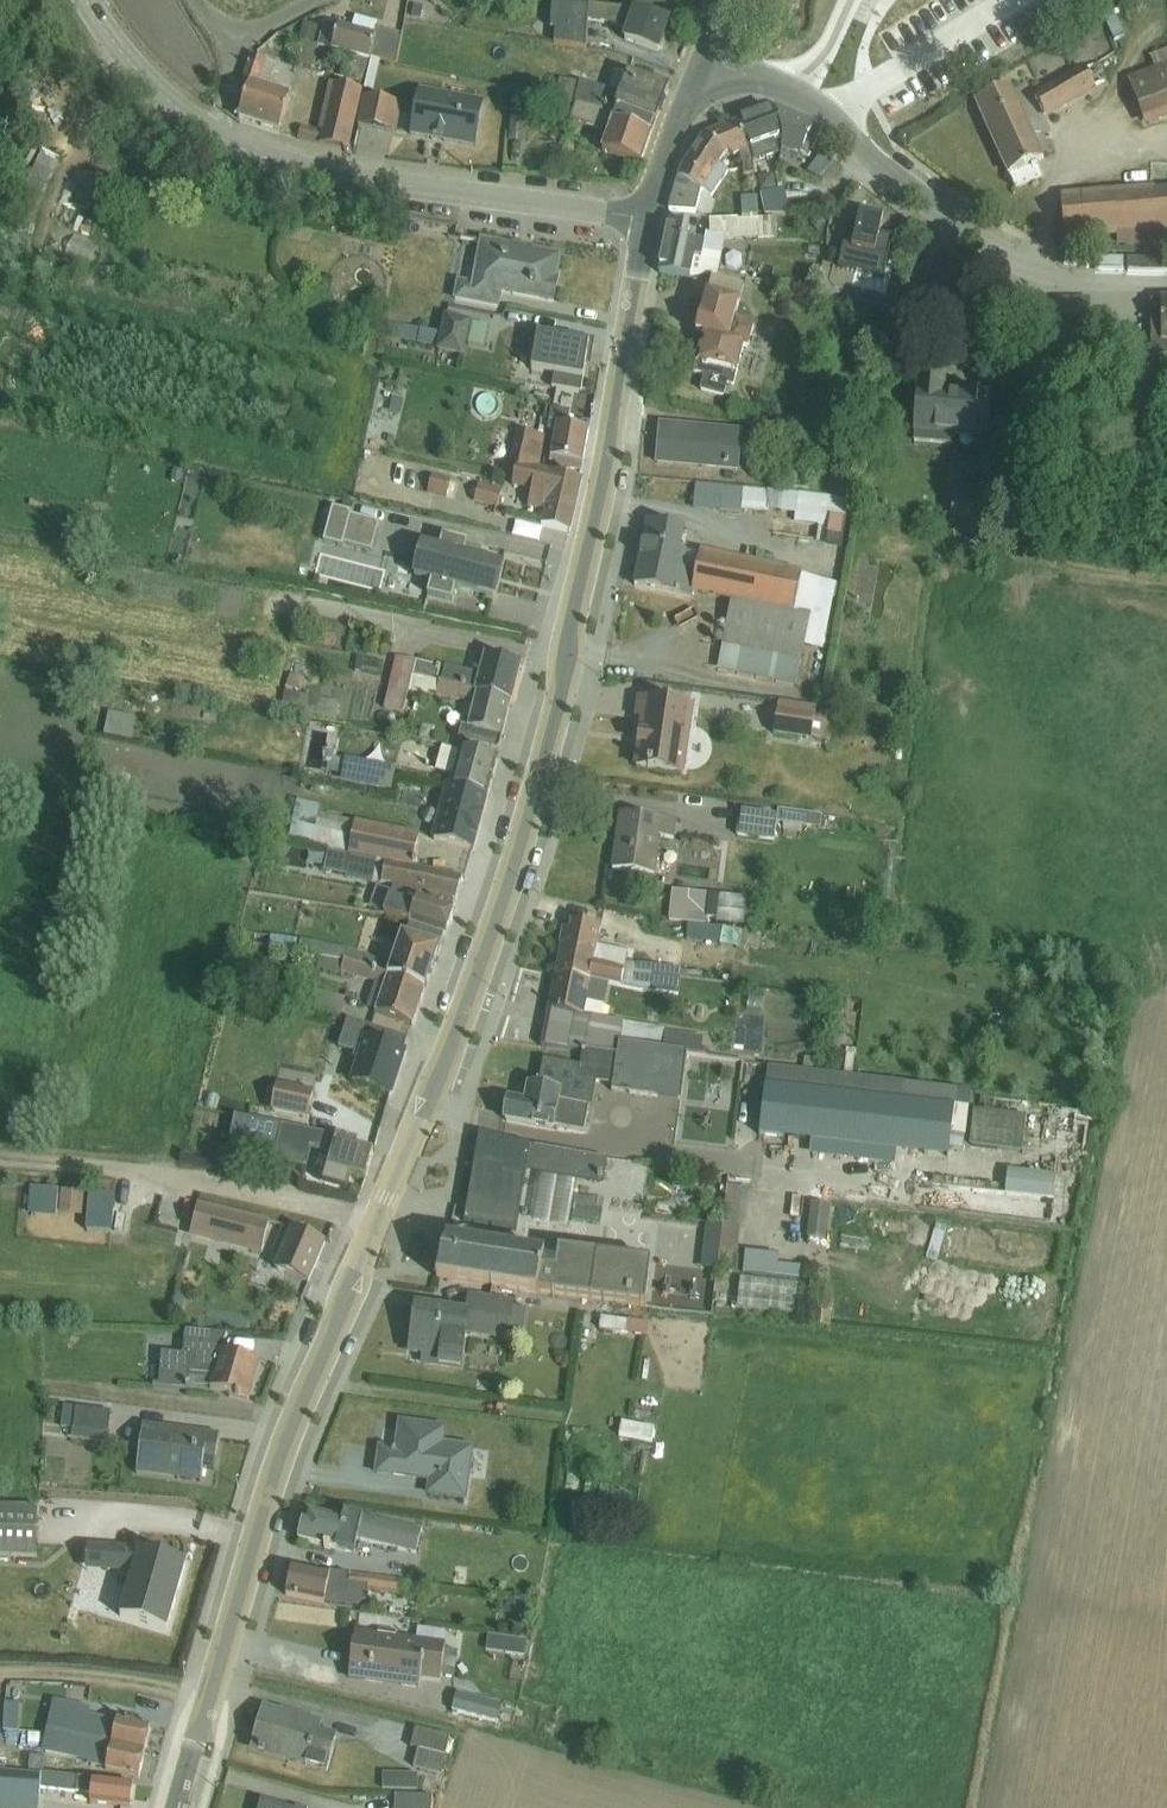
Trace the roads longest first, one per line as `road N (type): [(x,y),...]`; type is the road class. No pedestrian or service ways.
road 1 (tertiary): [(651,216),(560,699),(514,871),(379,1228),(262,1502),(209,1666),(174,1807)]
road 2 (tertiary): [(651,216),(290,168),(220,139)]
road 3 (track): [(1047,272),(1028,527),(1053,561),(1166,577)]
road 4 (residential): [(1166,278),(1047,272),(1004,256),(873,159),(836,108)]
road 5 (track): [(0,1163),(178,1181),(379,1228)]
road 6 (tertiary): [(220,139),(108,46),(86,0)]
road 7 (tertiary): [(705,60),(651,216)]
road 8 (residential): [(836,108),(705,60)]

